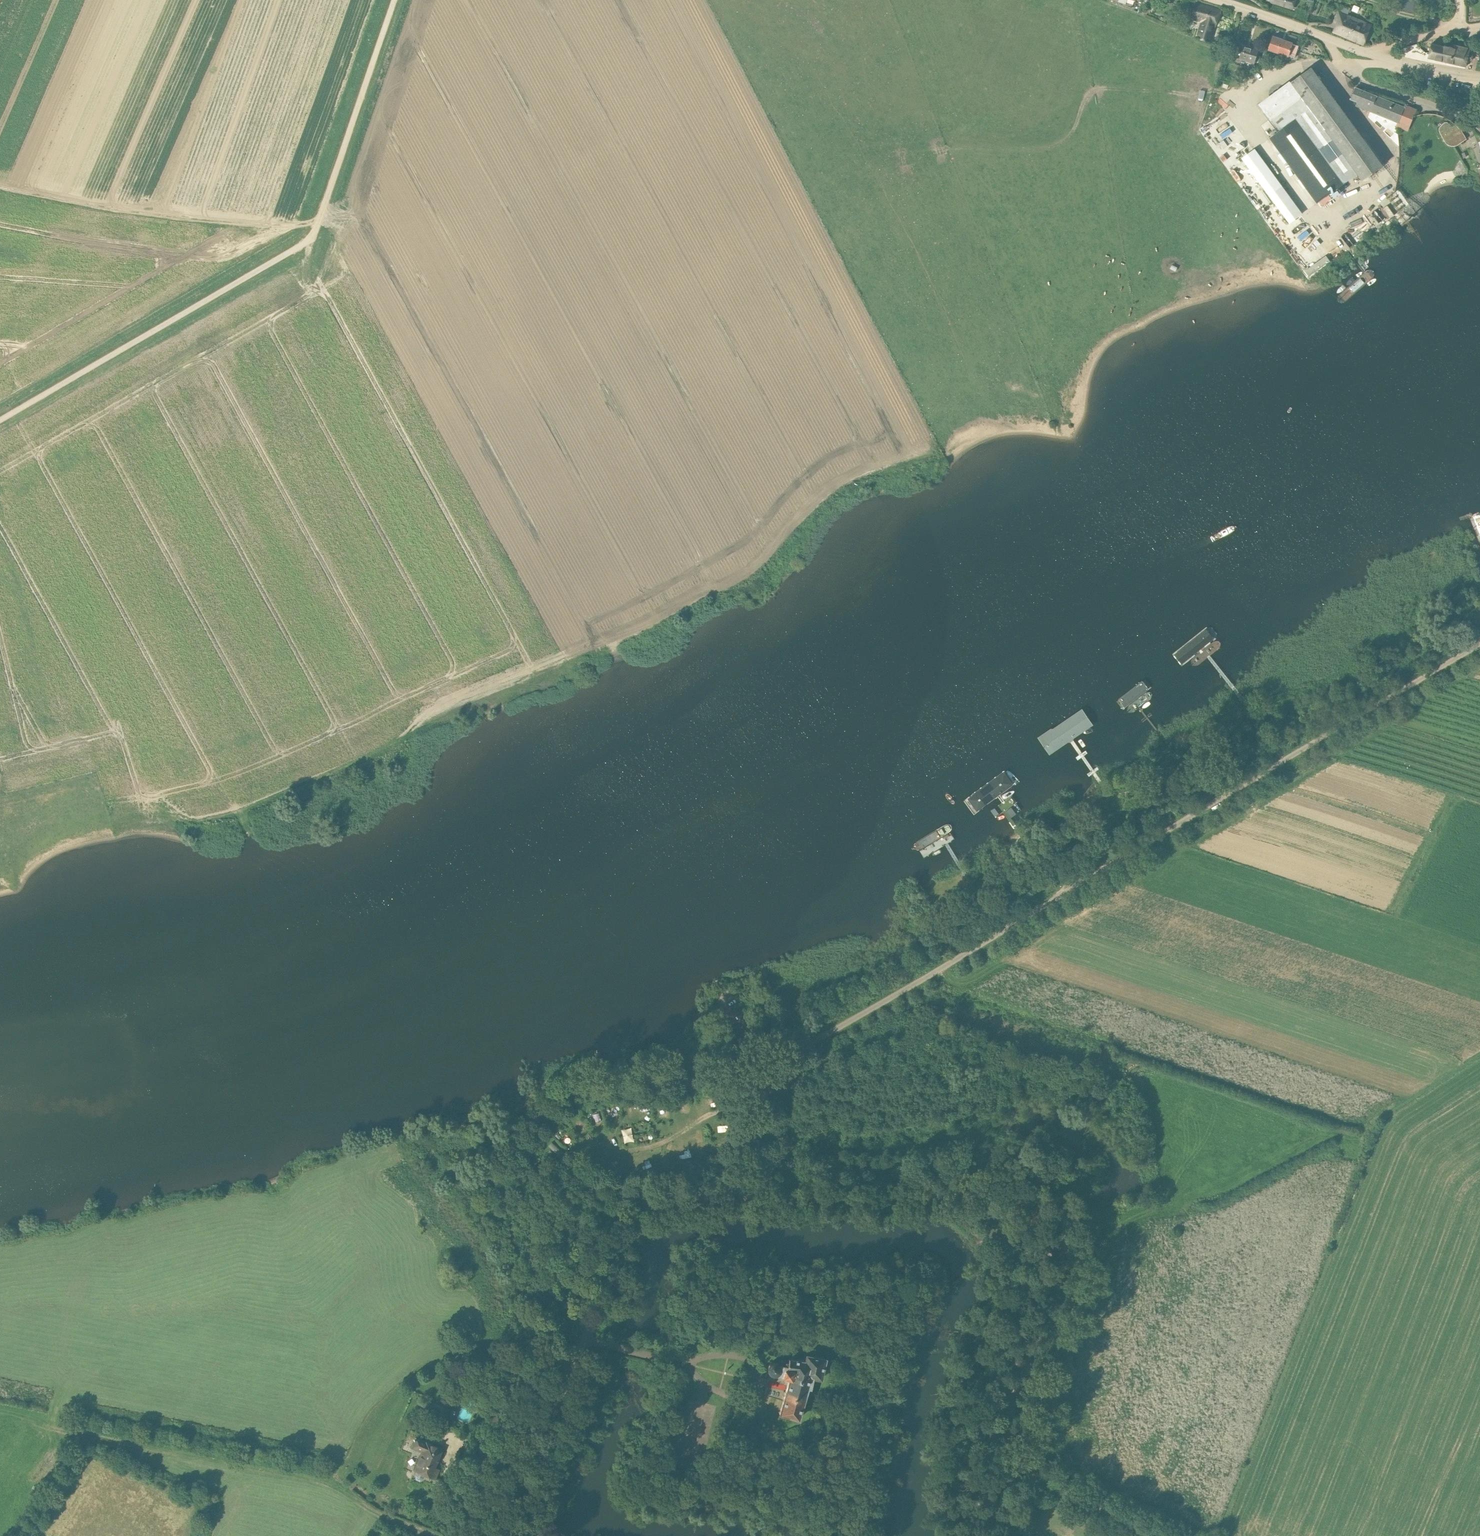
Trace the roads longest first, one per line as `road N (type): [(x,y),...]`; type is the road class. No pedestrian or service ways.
road 1 (unclassified): [(501,1535),(629,1234),(646,1210),(669,1199),(754,1195),(759,1088),(784,1059),(1479,643)]
road 2 (unclassified): [(0,407),(303,244),(317,226),(393,0)]
road 3 (track): [(1210,1535),(1384,1118),(1479,1053)]
road 4 (track): [(1015,1461),(1009,1419),(1063,1239),(1054,1206),(1011,1195),(754,1195)]
road 5 (track): [(427,1535),(295,1471),(37,1427)]
road 6 (unclassified): [(1479,159),(1449,111),(1358,80),(1344,63)]
road 7 (track): [(1015,1461),(1164,1535)]
road 8 (tertiary): [(1330,38),(1215,0)]

